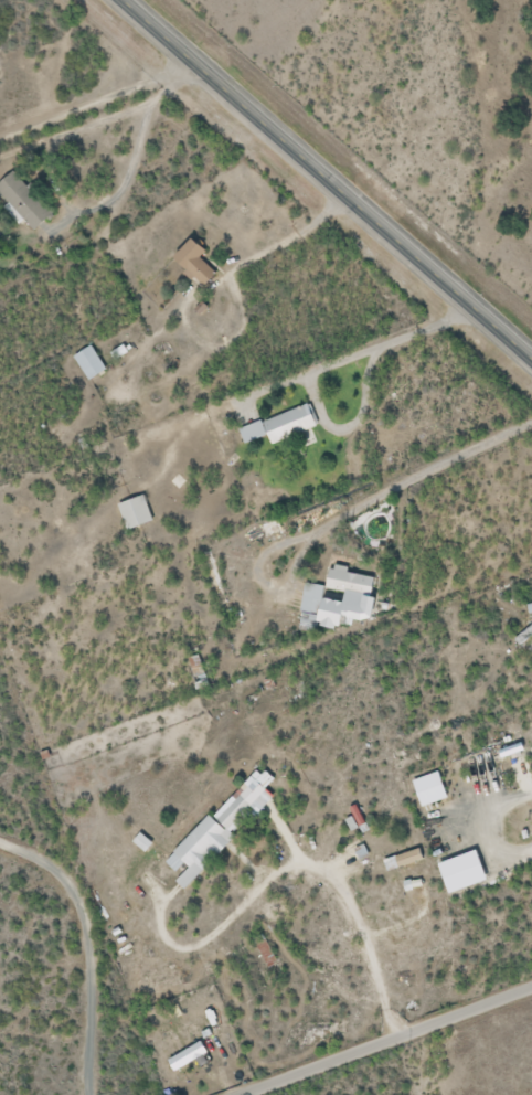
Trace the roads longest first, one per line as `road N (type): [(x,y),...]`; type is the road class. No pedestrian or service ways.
road 1 (trunk): [(129,0),(531,353)]
road 2 (residential): [(531,987),(244,1094)]

